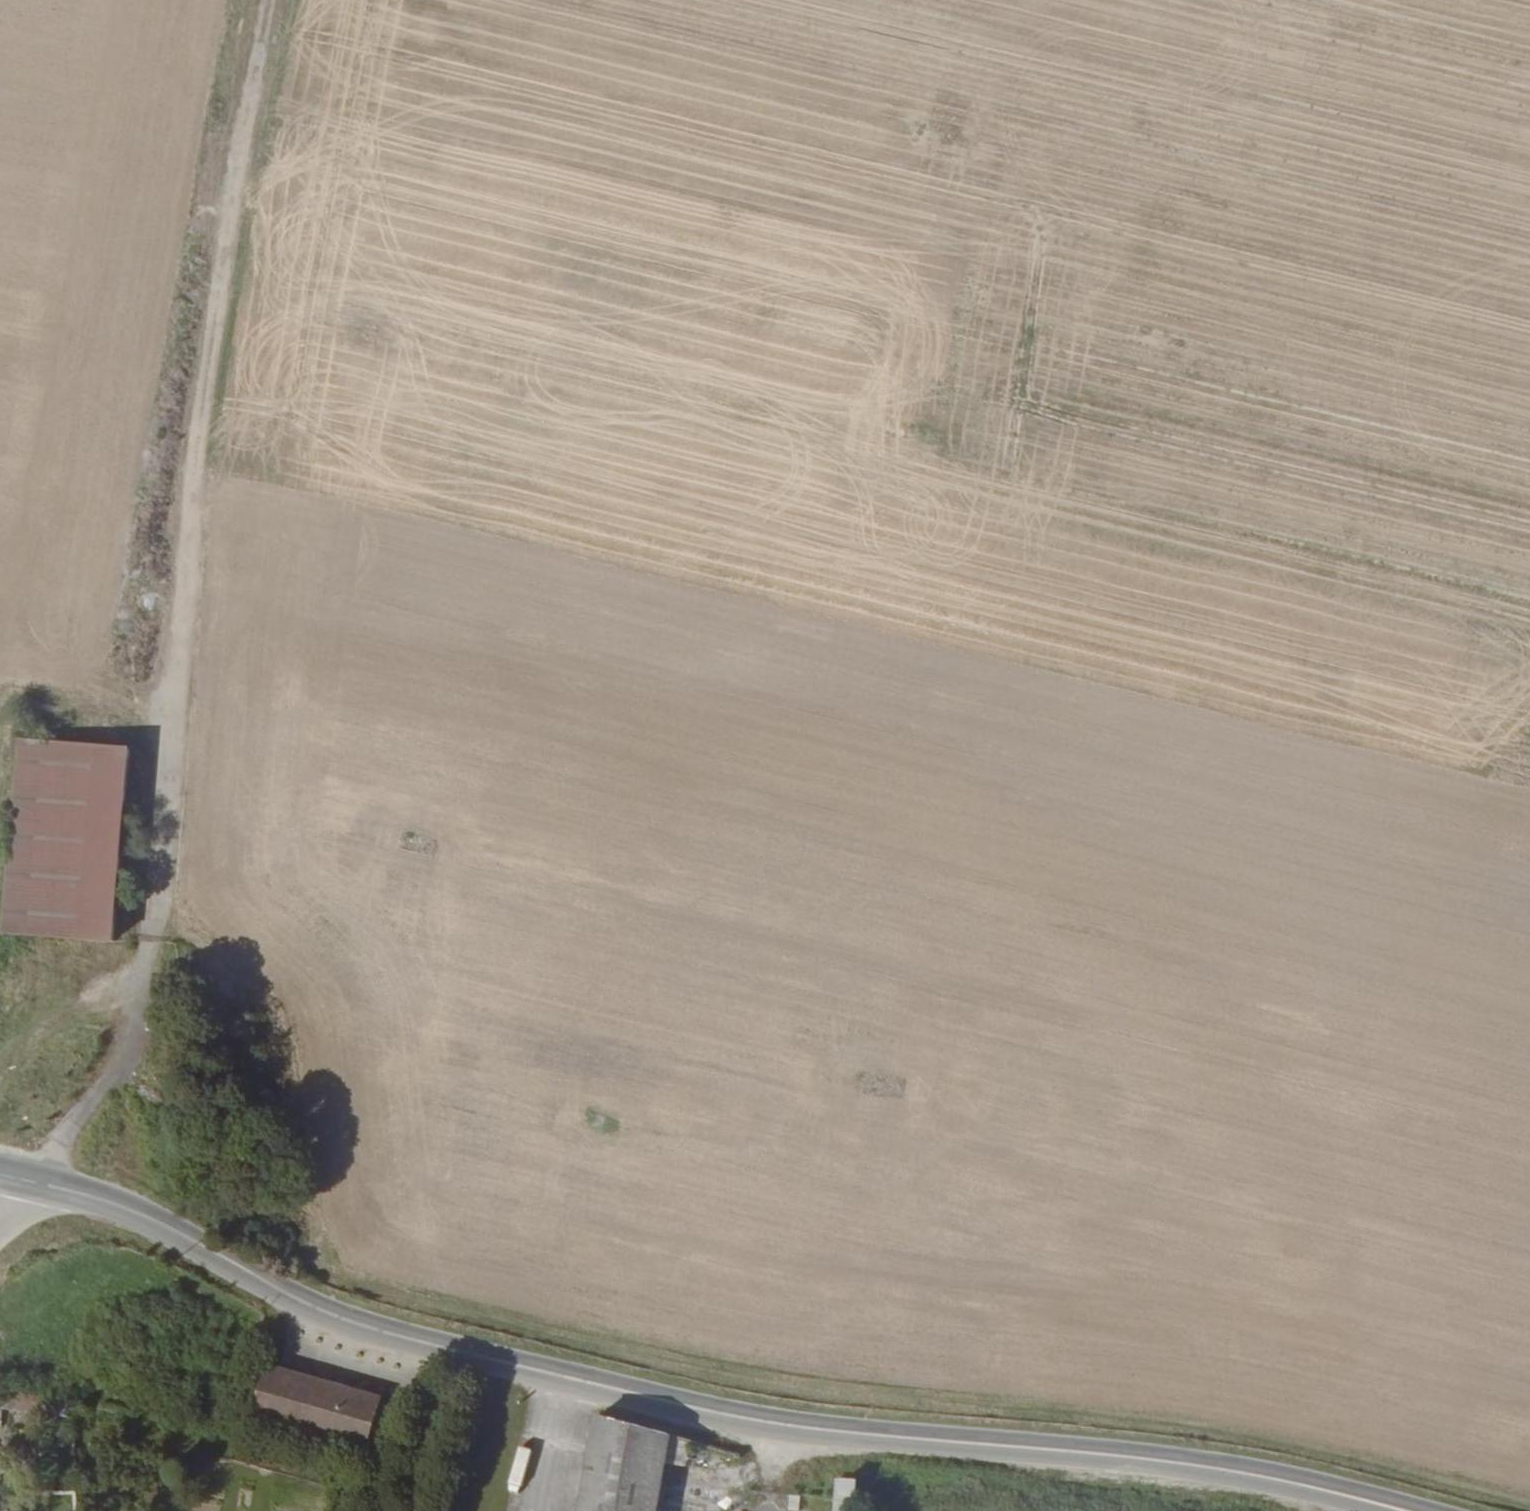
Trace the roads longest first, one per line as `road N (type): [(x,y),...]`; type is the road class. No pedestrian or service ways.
road 1 (primary): [(0,1176),(158,1223),(300,1302),(380,1331),(642,1396),(848,1432),(1223,1469),(1403,1510)]

